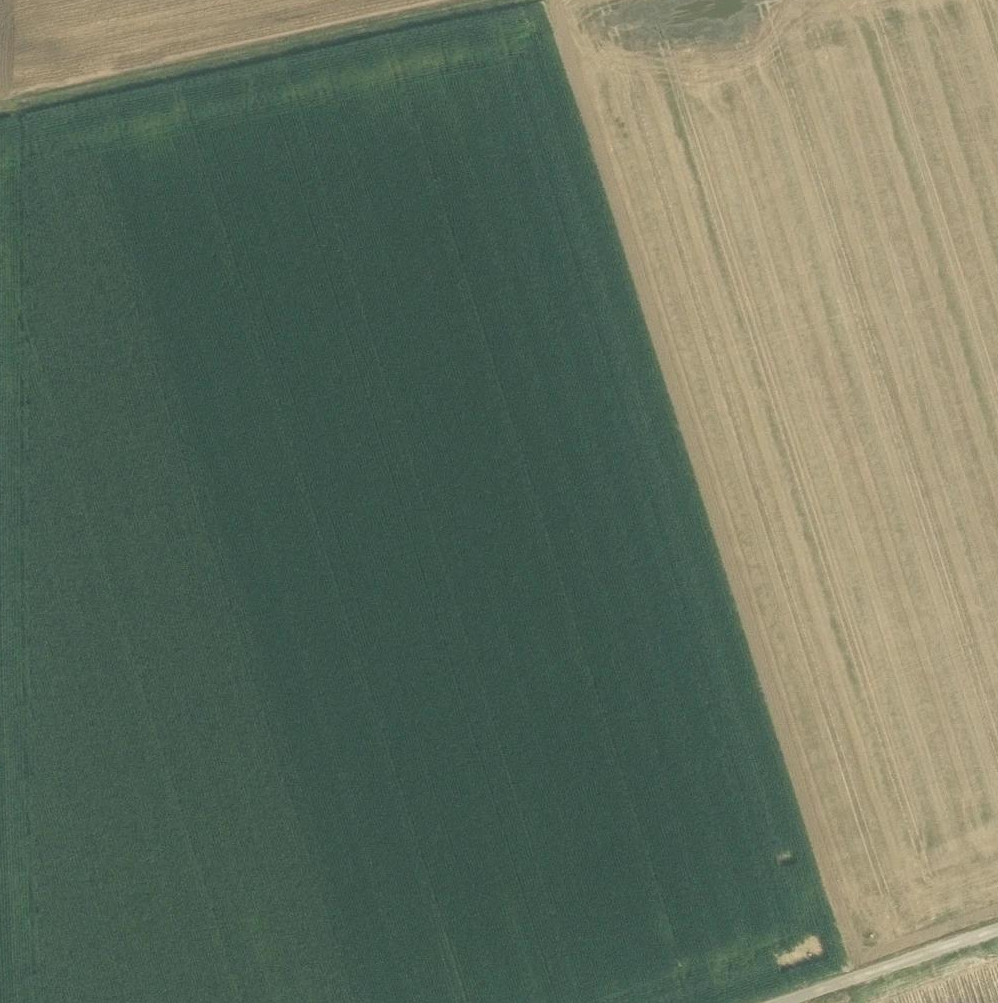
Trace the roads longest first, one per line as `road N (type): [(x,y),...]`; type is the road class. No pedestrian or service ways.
road 1 (track): [(0,114),(543,0)]
road 2 (track): [(997,941),(814,1002)]

